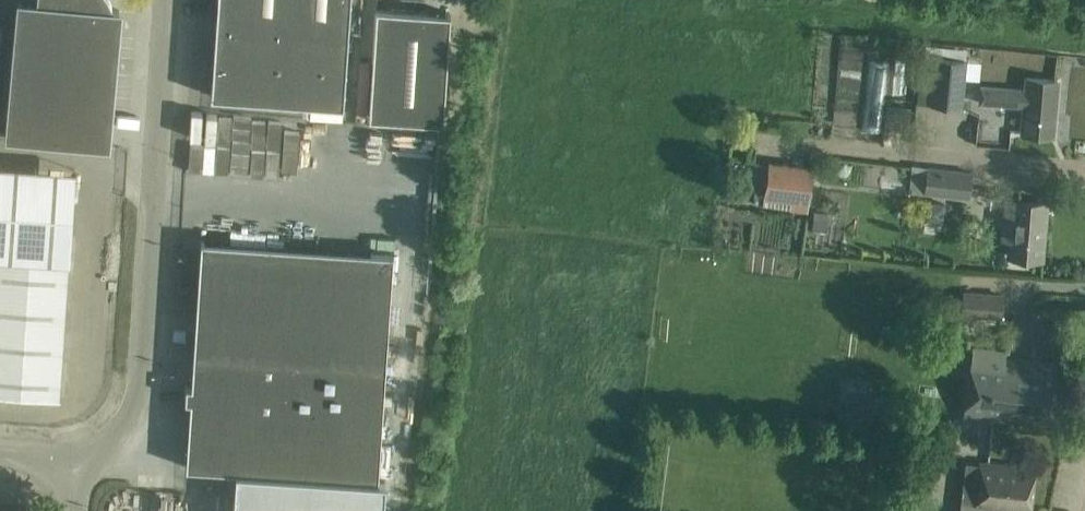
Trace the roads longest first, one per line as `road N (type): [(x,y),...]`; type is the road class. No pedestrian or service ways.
road 1 (unclassified): [(78,459),(101,454),(137,409),(168,0)]

